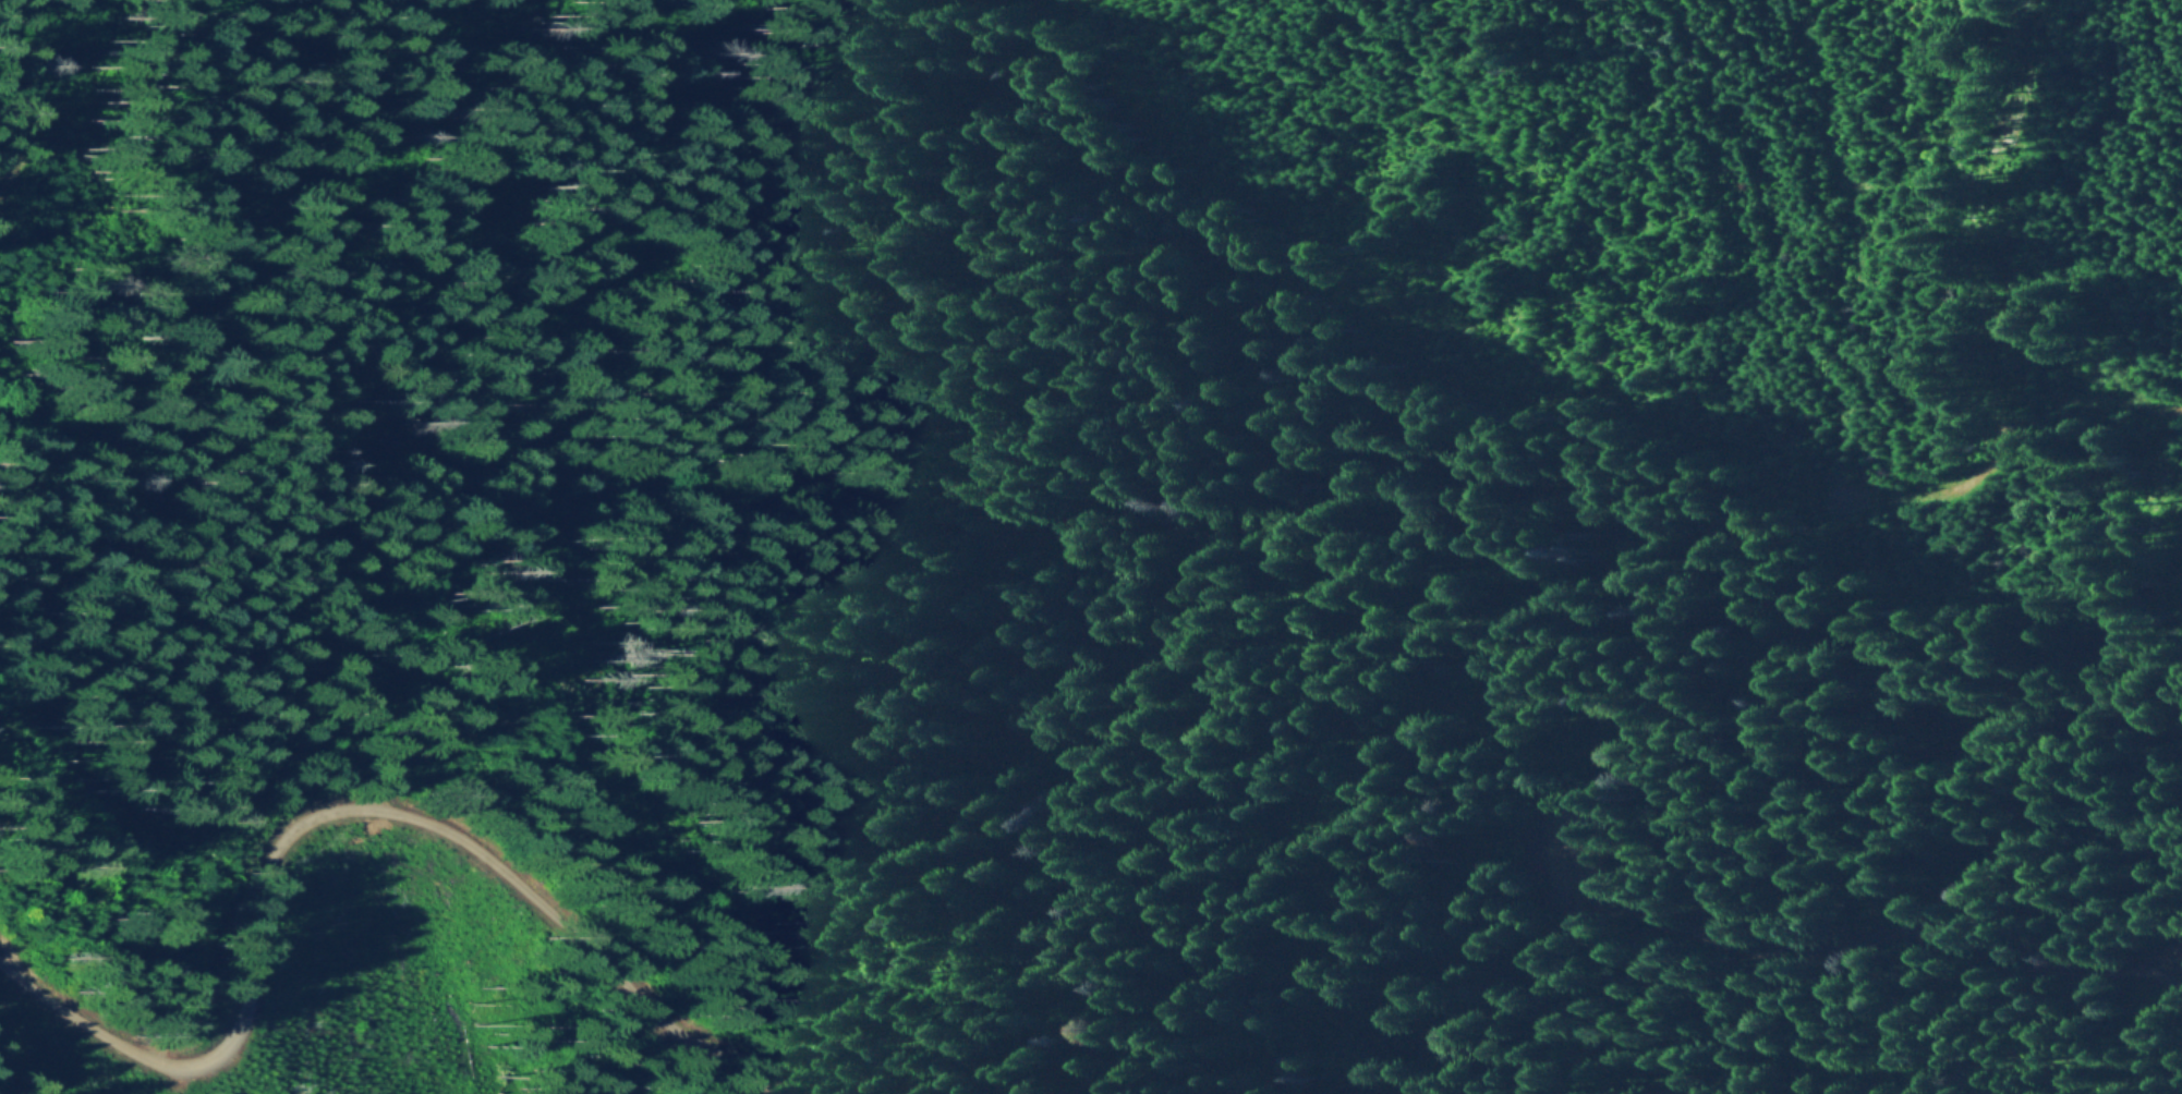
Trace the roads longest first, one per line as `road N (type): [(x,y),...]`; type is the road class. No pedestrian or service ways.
road 1 (track): [(0,969),(120,1046),(156,1058),(189,1057),(214,1038),(230,1008),(268,840),(323,804),(383,799),(501,870),(654,1011),(729,1056),(769,1093)]
road 2 (track): [(1545,844),(1568,880),(1620,910),(1743,950),(1892,933),(2064,973),(2108,988),(2121,1004),(2125,1034),(2150,1056),(2181,1056)]
road 3 (track): [(1840,490),(1919,491),(1961,481),(2001,460),(2054,409),(2181,403)]
road 4 (track): [(0,174),(46,73),(50,0)]
road 5 (track): [(498,712),(412,744),(393,765),(383,799)]

